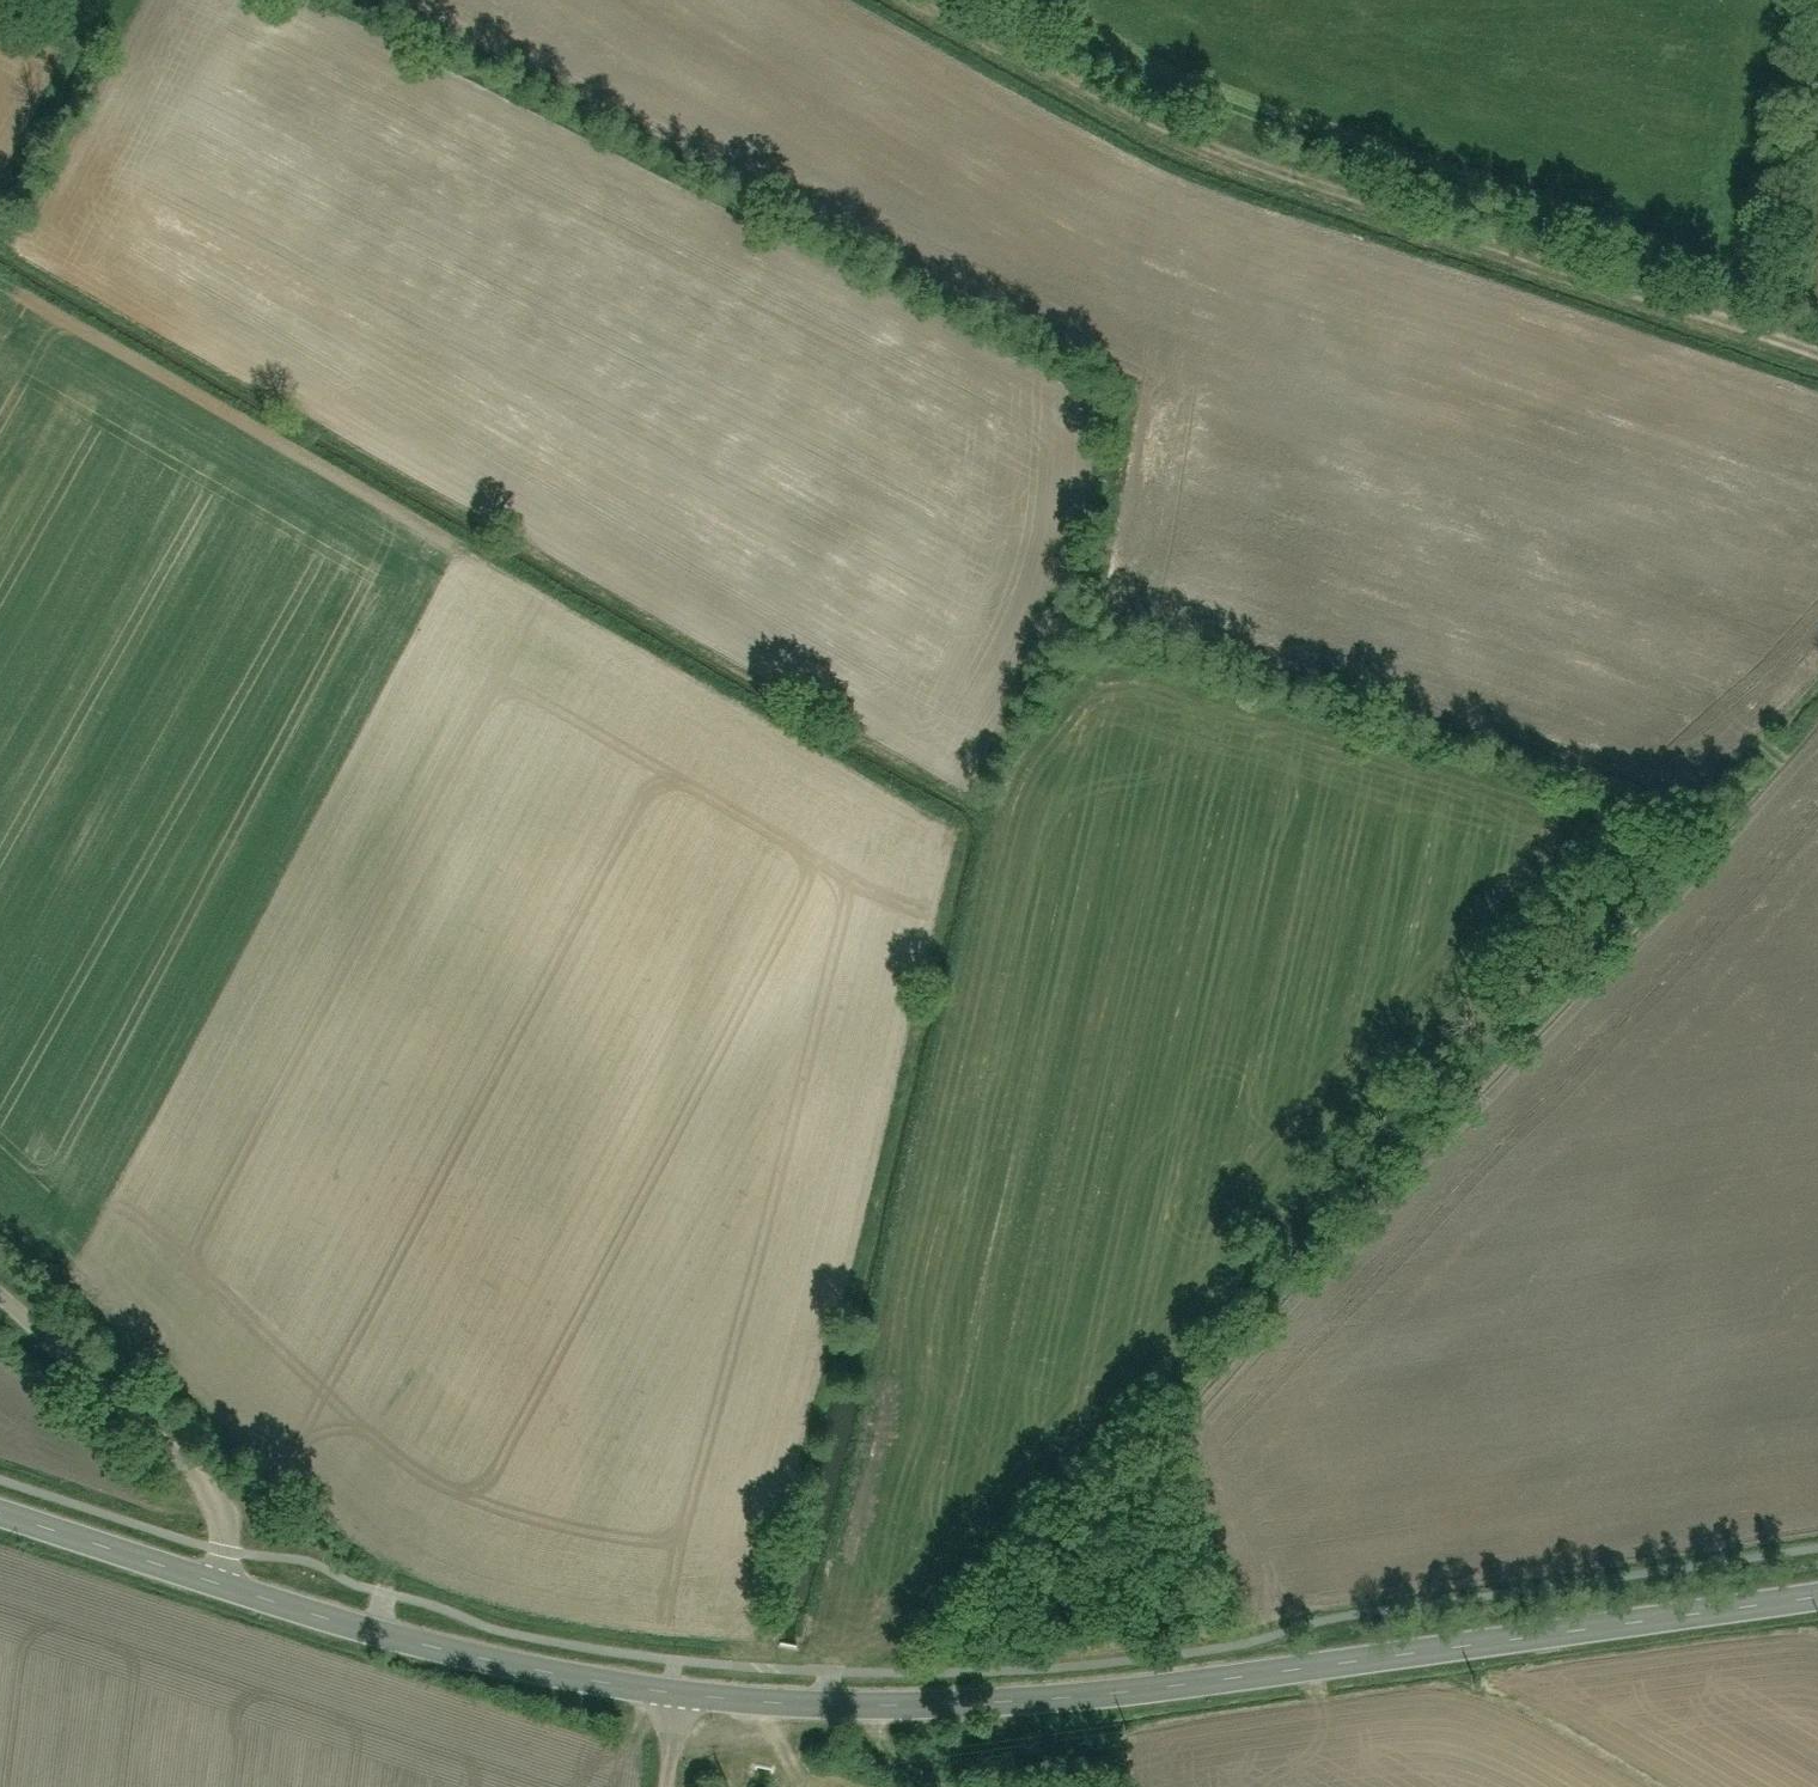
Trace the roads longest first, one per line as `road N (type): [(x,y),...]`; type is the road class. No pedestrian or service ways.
road 1 (tertiary): [(1817,1592),(1364,1659),(1019,1698),(842,1702),(669,1688)]
road 2 (tertiary): [(669,1688),(418,1641),(213,1580)]
road 3 (residential): [(213,1580),(223,1530),(217,1501),(0,1285)]
road 4 (tertiary): [(213,1580),(0,1511)]

